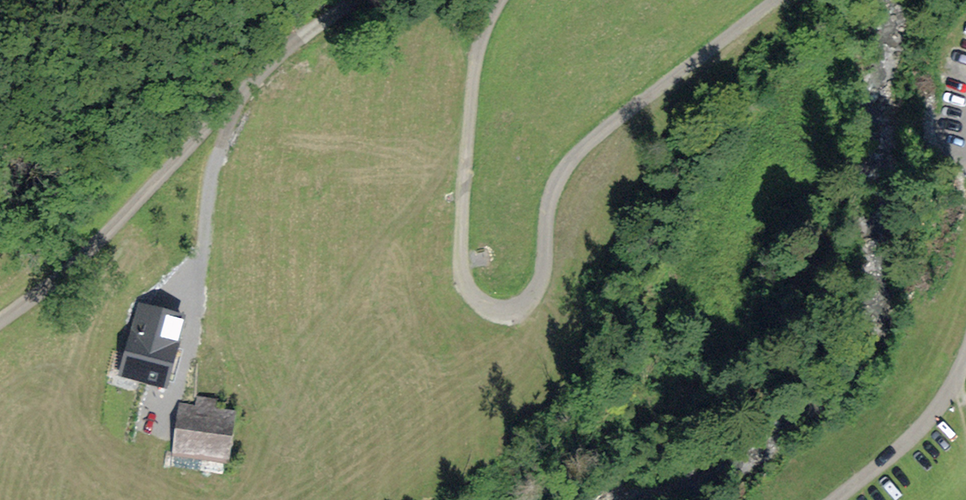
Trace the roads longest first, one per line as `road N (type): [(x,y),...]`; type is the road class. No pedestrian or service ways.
road 1 (unclassified): [(498,0),(473,63),(459,250),(469,294),(503,311),(522,308),(537,291),(547,207),(591,140),(776,0)]
road 2 (unclassified): [(0,321),(54,283),(240,91),(349,0)]
road 3 (track): [(240,91),(213,164),(187,379)]
road 4 (residential): [(831,499),(917,434),(965,356)]

